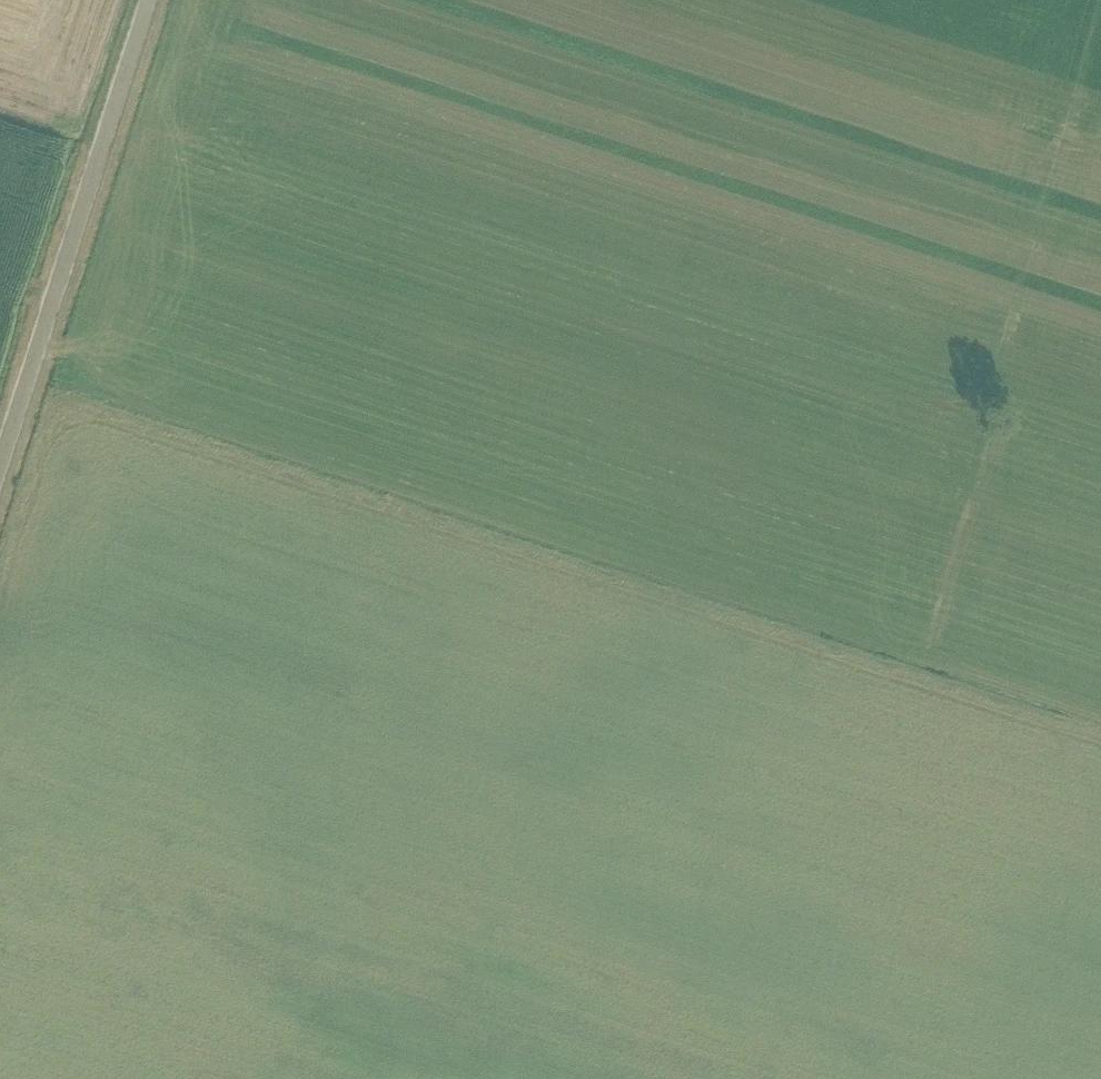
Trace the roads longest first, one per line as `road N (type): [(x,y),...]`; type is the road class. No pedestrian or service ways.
road 1 (unclassified): [(0,501),(160,0)]

